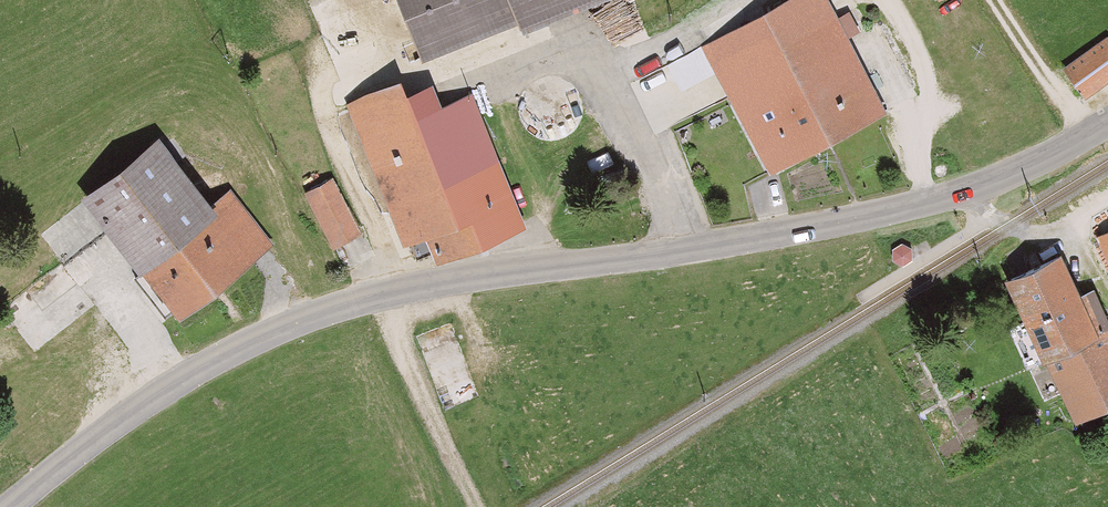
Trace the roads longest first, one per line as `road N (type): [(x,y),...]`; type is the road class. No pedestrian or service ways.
road 1 (tertiary): [(9,506),(153,396),(330,309),(461,278),(748,239),(916,206),(1048,157),(1107,121)]
road 2 (track): [(378,294),(477,506)]
road 3 (track): [(986,216),(1032,234),(1070,225),(1107,202)]

